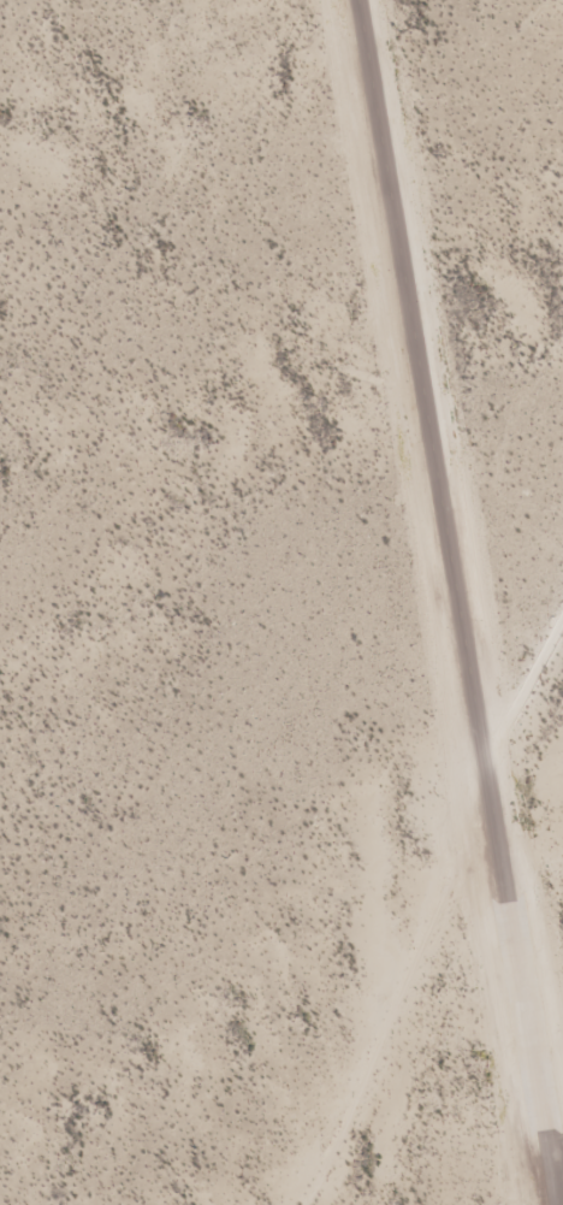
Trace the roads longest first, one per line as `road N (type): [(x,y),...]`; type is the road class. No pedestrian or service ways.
road 1 (track): [(355,0),(555,1204)]
road 2 (track): [(562,419),(410,853),(227,1204)]

